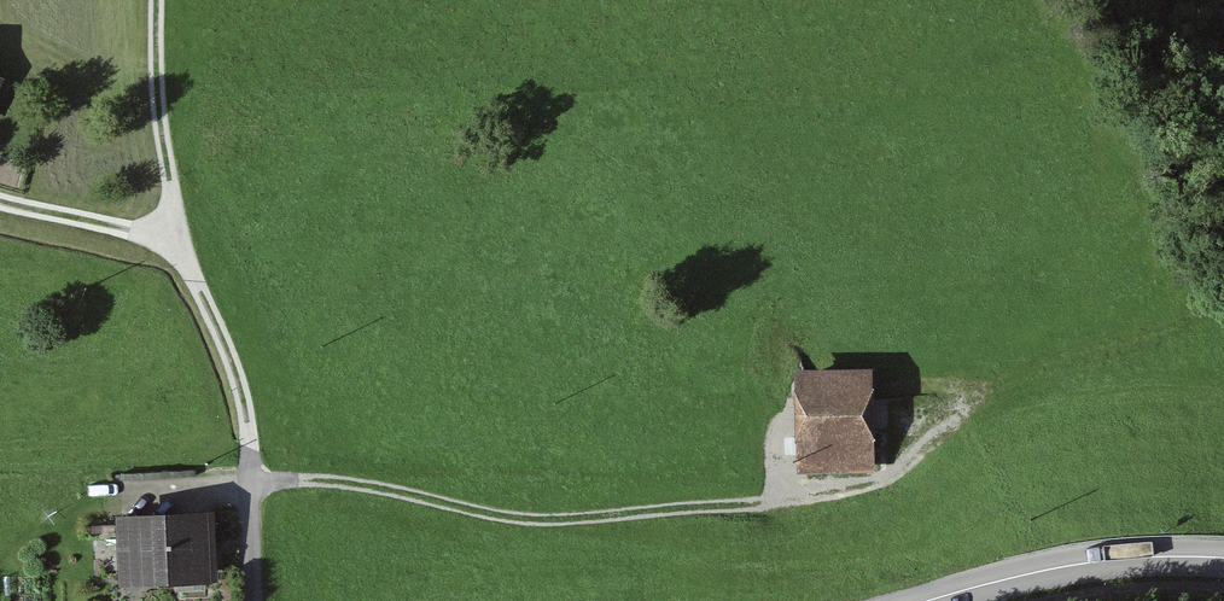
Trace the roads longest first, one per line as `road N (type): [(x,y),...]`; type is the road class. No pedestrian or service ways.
road 1 (track): [(251,487),(348,483),(545,520),(820,492),(879,480),(997,384),(1064,354),(1172,328)]
road 2 (track): [(156,0),(167,183),(187,261),(243,397),(251,453),(251,600)]
road 3 (tertiary): [(943,600),(1087,567),(1223,564)]
road 4 (track): [(0,203),(132,235),(187,261)]

